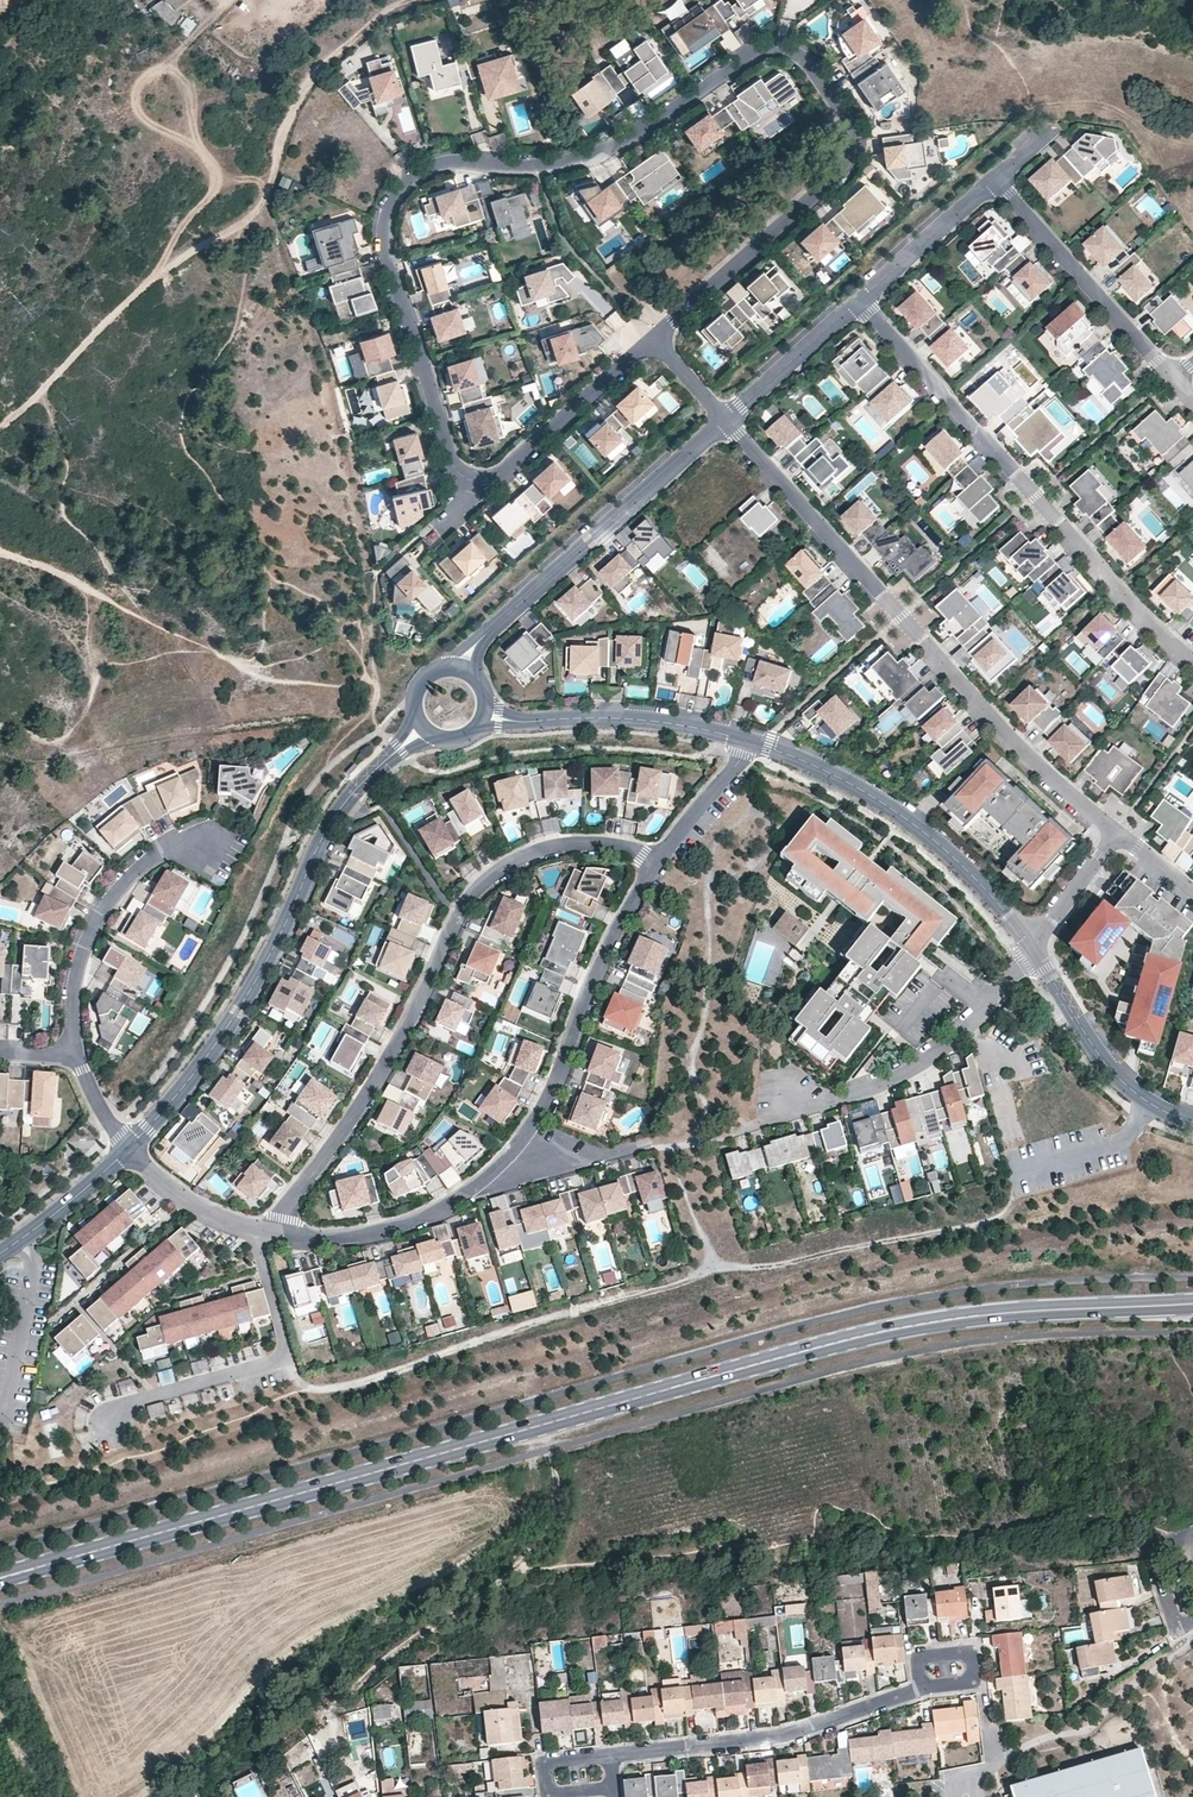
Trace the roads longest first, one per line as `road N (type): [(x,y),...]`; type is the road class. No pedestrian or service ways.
road 1 (residential): [(486,476),(453,462),(387,260),(386,225),(400,190),(443,164),(536,167),(591,155),(653,125),(762,49),(796,53),(848,119),(850,158),(651,338)]
road 2 (primary): [(0,1580),(836,1341),(962,1320)]
road 3 (track): [(0,426),(138,291),(260,209),(304,92),(375,22),(415,0)]
road 4 (residential): [(279,1233),(290,1203),(385,1064),(475,890),(508,863),(568,843),(628,847),(656,862)]
road 5 (residential): [(724,421),(1009,736),(1117,832)]
road 6 (residential): [(423,728),(347,801),(239,1008),(203,1065),(128,1149)]
road 7 (residential): [(860,299),(1133,606),(1192,662)]
road 8 (residential): [(463,671),(483,637),(724,421)]
road 9 (residential): [(1032,945),(934,836),(818,767),(756,742)]
road 10 (residential): [(255,1228),(286,1361),(127,1406),(109,1427)]
road 11 (residential): [(656,862),(600,960),(552,1091),(514,1152)]
road 12 (residential): [(611,1757),(775,1739),(922,1688)]
road 13 (residential): [(1032,945),(980,1016),(927,1060),(858,1093),(823,1101),(787,1093)]
road 14 (residential): [(756,742),(662,721),(484,713)]
road 15 (residential): [(79,1052),(77,982),(101,917),(168,850),(205,849)]
road 16 (residential): [(995,179),(1173,379)]
road 17 (residential): [(514,1152),(450,1204),(394,1227),(327,1237),(279,1233)]
road 18 (residential): [(1192,1121),(1155,1106),(1110,1069),(1032,945)]
road 19 (primary): [(1192,1299),(962,1320)]
road 20 (primary): [(962,1320),(1192,1309)]
road 21 (residential): [(651,338),(506,468),(486,476)]
road 22 (residential): [(724,421),(860,299)]
road 23 (residential): [(860,299),(995,179)]
road 24 (residential): [(128,1149),(0,1255)]
road 25 (residential): [(756,742),(656,862)]
road 26 (residential): [(613,1788),(550,1792),(544,1769),(611,1757)]
road 27 (residential): [(255,1228),(181,1195),(128,1149)]
road 28 (residential): [(1117,832),(1032,945)]
road 29 (residential): [(645,1145),(559,1165),(514,1152)]
road 30 (residential): [(1187,1536),(1157,1546),(1152,1560),(1173,1622),(1192,1623)]
road 31 (residential): [(922,1688),(971,1681),(970,1655),(918,1661)]

